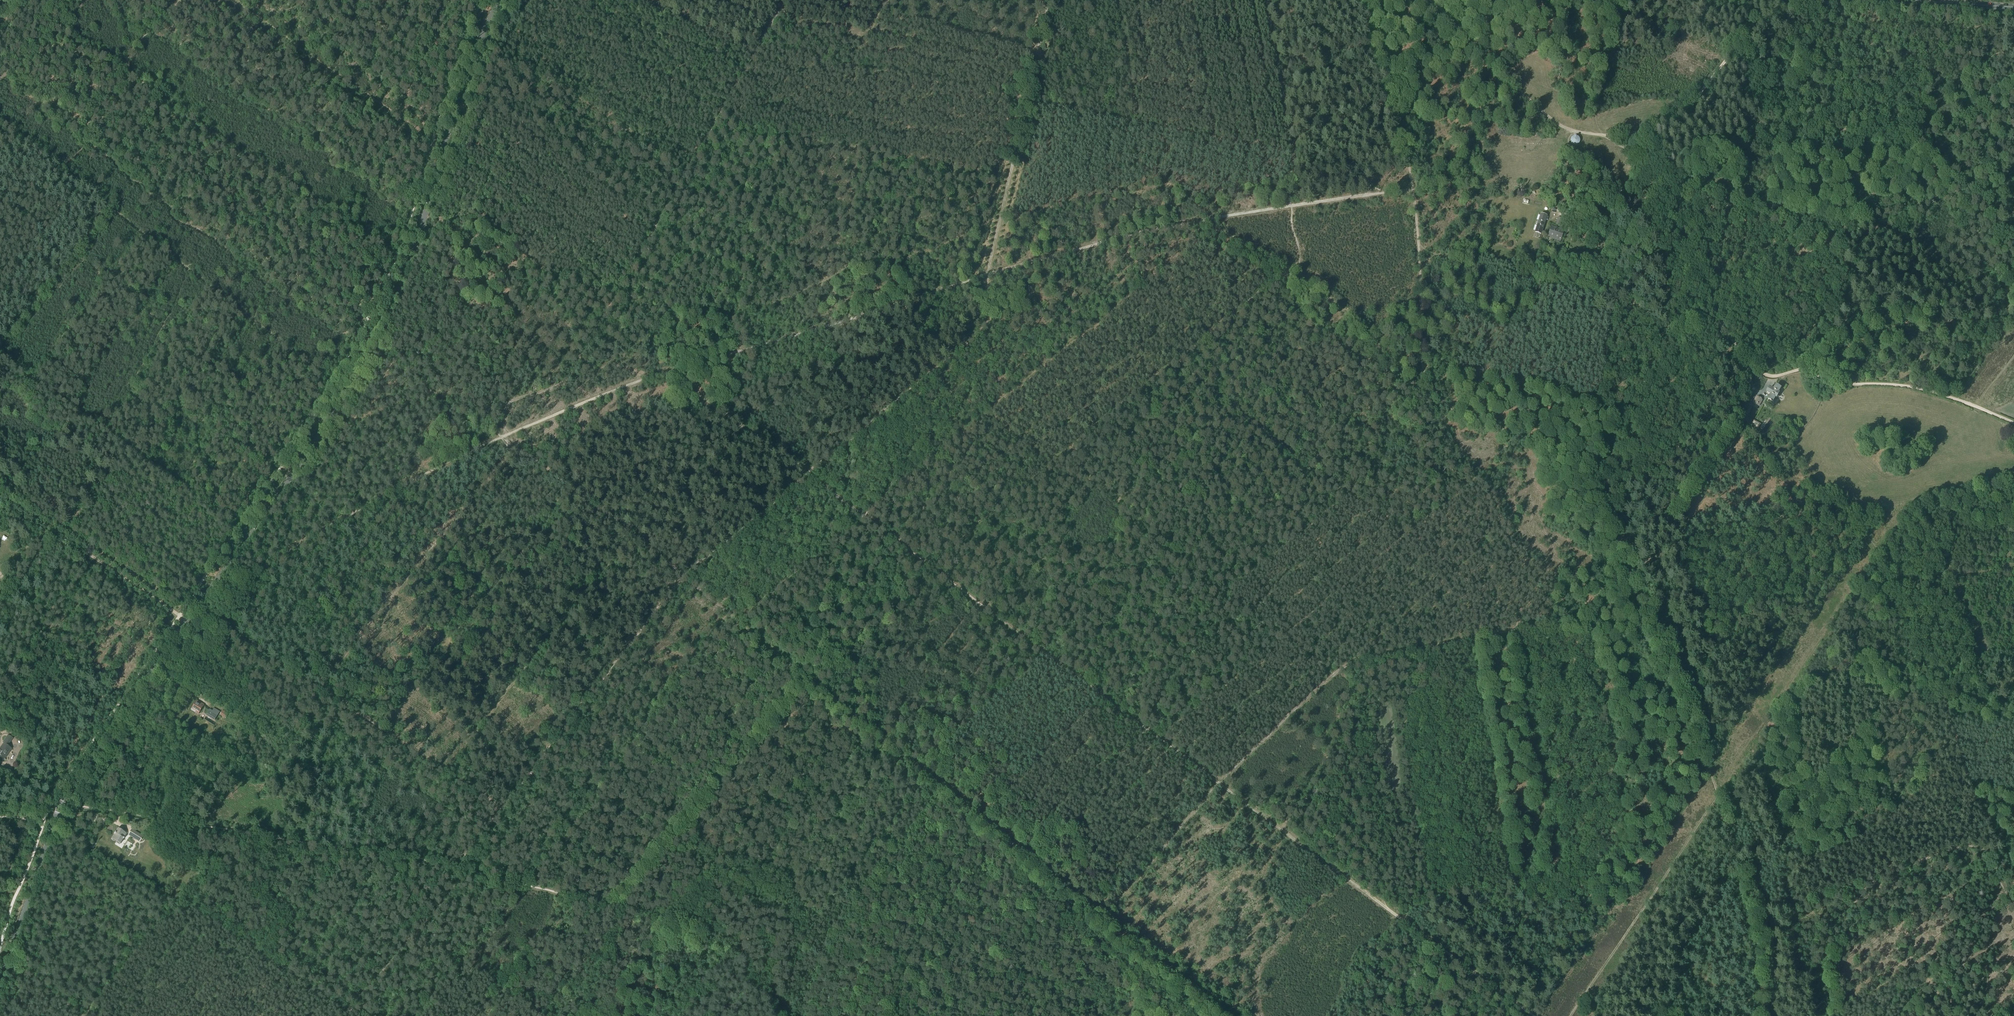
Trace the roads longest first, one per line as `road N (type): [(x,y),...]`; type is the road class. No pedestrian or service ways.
road 1 (tertiary): [(0,983),(61,806),(386,316),(499,0)]
road 2 (track): [(911,550),(669,370),(507,428),(392,488),(189,619)]
road 3 (track): [(1759,1015),(1761,942),(1747,872),(1610,504),(1576,466),(1466,418),(1418,372)]
road 4 (track): [(514,444),(1107,921)]
road 5 (track): [(500,805),(678,583),(910,385),(988,308),(993,274)]
road 6 (track): [(2013,423),(1914,387),(1752,372),(1720,323),(1650,128)]
road 7 (track): [(1639,567),(1819,498),(1851,514),(1890,568),(1943,556),(1955,580),(2013,566)]
road 8 (track): [(423,866),(733,939),(795,1015)]
road 9 (track): [(62,172),(342,390)]
road 10 (track): [(59,809),(399,863)]
road 11 (track): [(993,274),(669,370)]
road 12 (track): [(1290,453),(1050,652)]
road 13 (track): [(1176,367),(940,569)]
road 14 (track): [(812,678),(610,909)]
road 15 (track): [(1720,793),(1572,1015)]
road 16 (track): [(1418,372),(1296,273),(1217,230)]
road 17 (track): [(189,619),(0,490)]
road 18 (track): [(320,683),(500,805)]
road 19 (track): [(1201,221),(993,274)]
road 20 (track): [(1364,0),(1413,190)]
road 21 (track): [(353,1015),(346,1011),(458,869)]
road 22 (track): [(1389,909),(1242,801)]
road 23 (track): [(1413,190),(1418,372)]
road 24 (track): [(1533,1015),(1389,909)]
road 25 (track): [(1242,801),(1101,692)]
road 26 (track): [(1030,99),(996,272)]
road 27 (track): [(1909,156),(1907,121),(1920,95),(1975,58),(2013,50)]
road 28 (track): [(189,619),(215,621),(320,683)]
road 29 (track): [(1101,692),(986,607)]
road 30 (track): [(1699,94),(1809,153)]
road 31 (track): [(1699,94),(1775,0)]

